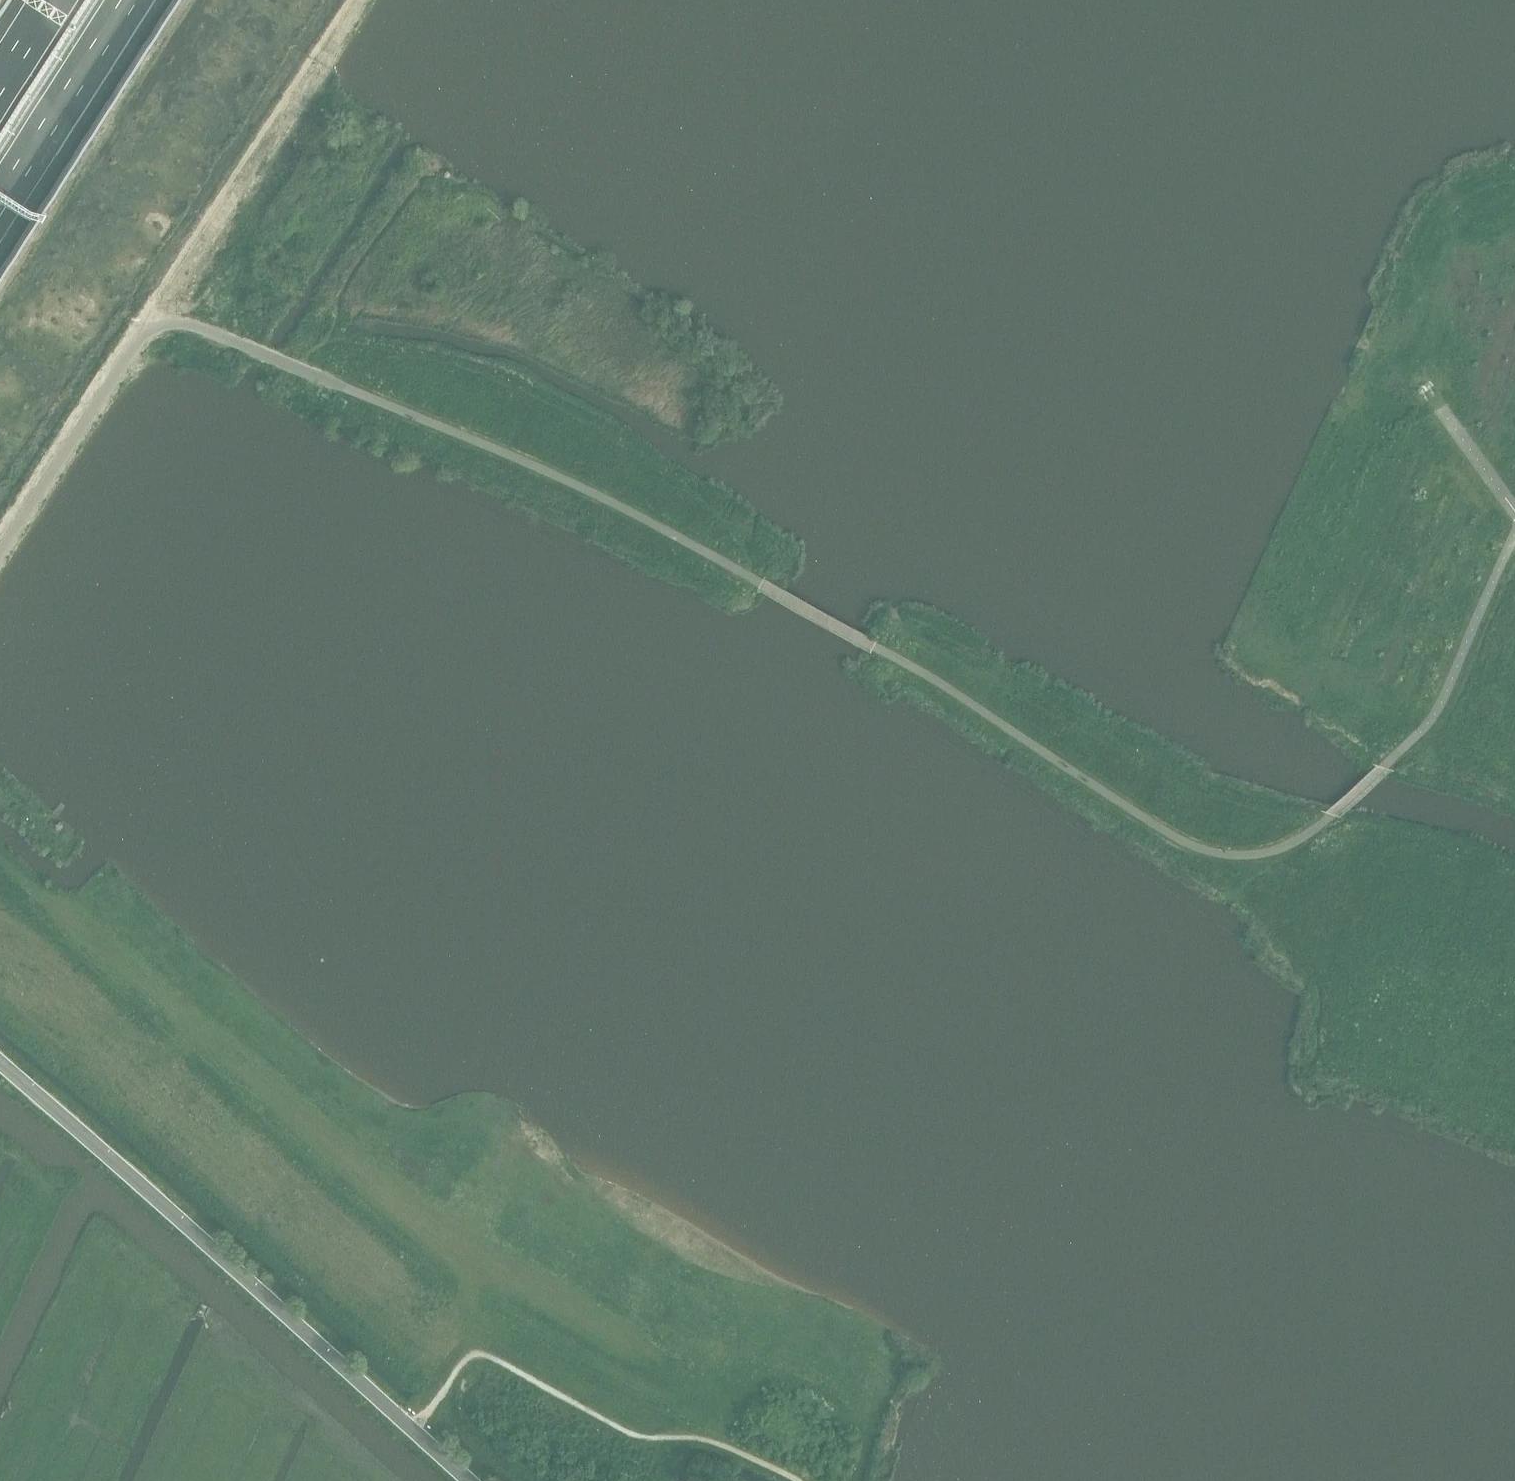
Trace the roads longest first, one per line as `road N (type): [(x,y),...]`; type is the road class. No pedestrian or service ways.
road 1 (unclassified): [(472,1480),(0,1062)]
road 2 (motorway): [(0,202),(128,0)]

